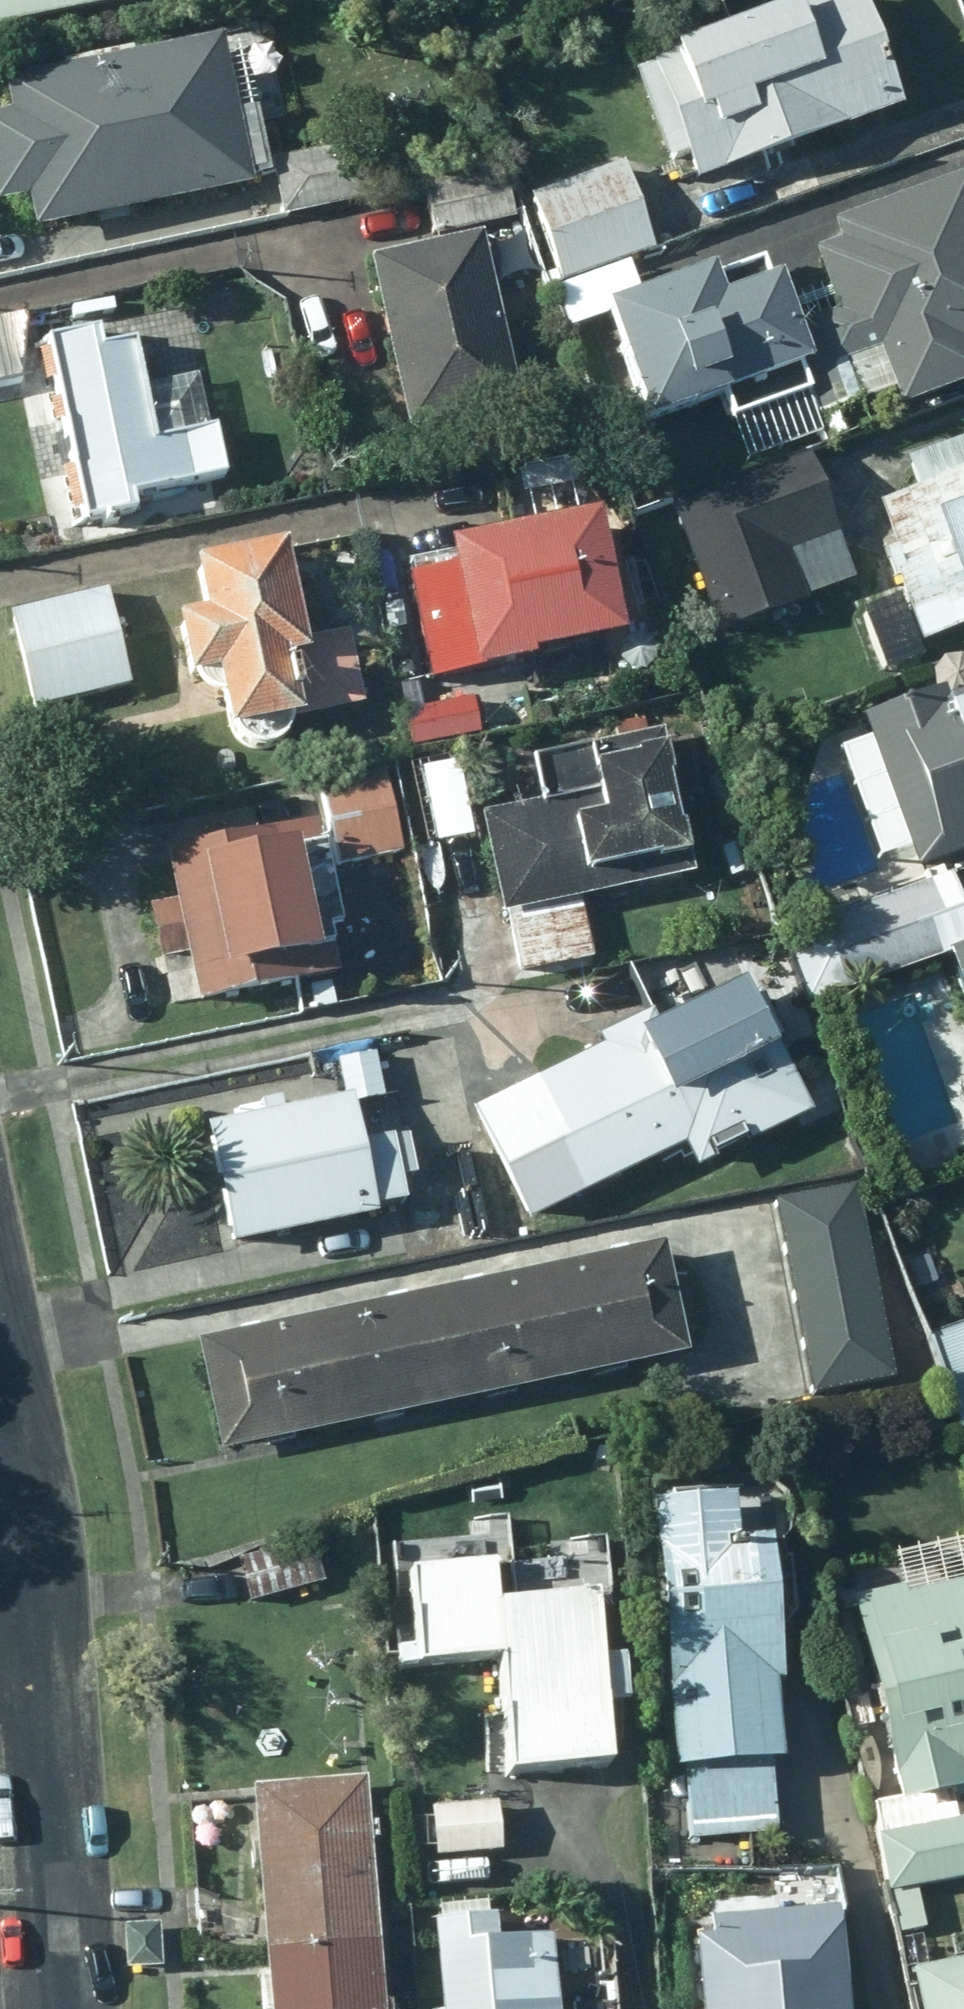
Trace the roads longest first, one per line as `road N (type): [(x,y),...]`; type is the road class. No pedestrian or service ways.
road 1 (residential): [(0,1463),(51,2008)]

